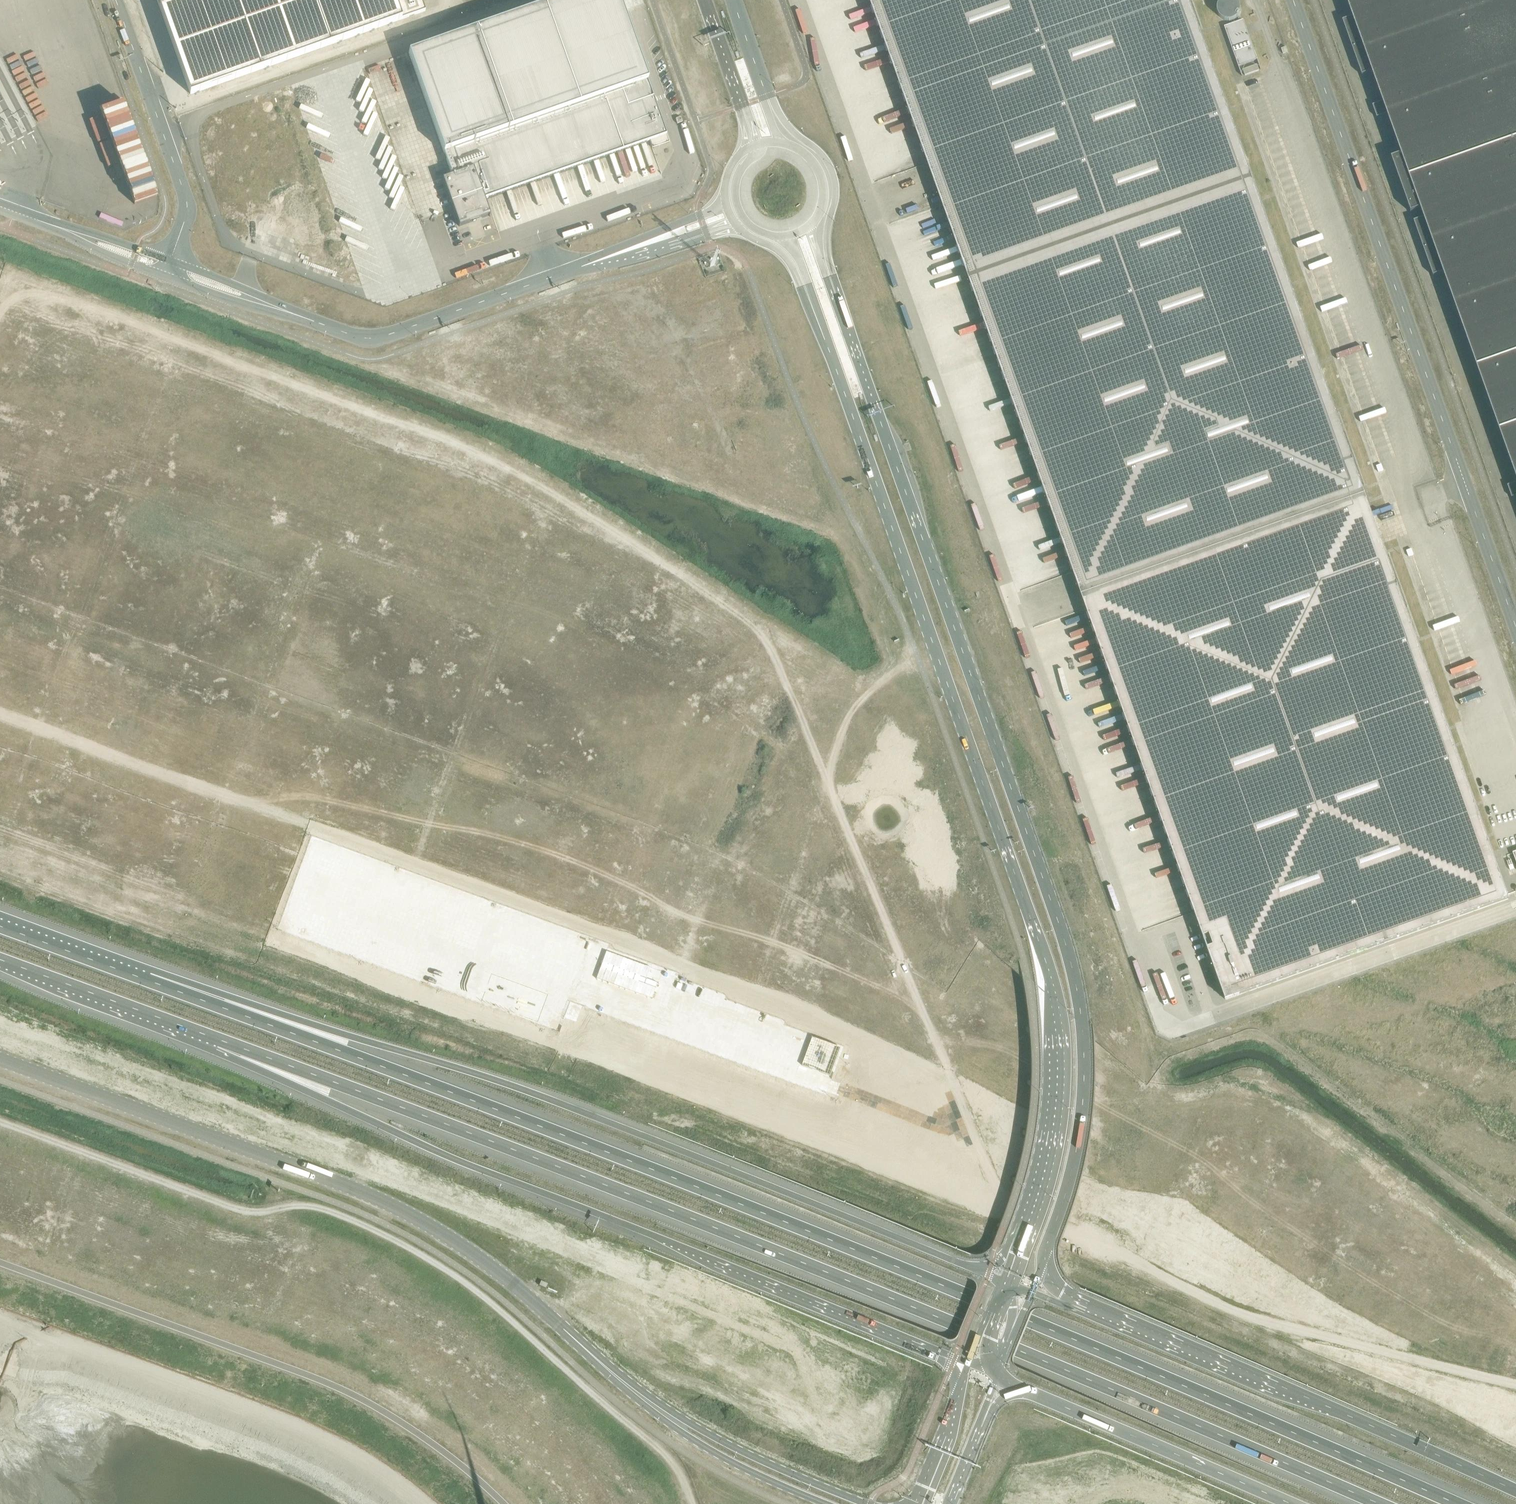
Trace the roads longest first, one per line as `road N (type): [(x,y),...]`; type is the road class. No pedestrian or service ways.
road 1 (trunk): [(1456,1503),(971,1297),(148,980)]
road 2 (trunk): [(217,1039),(775,1251),(1380,1503)]
road 3 (track): [(769,644),(1005,1198),(1239,1315),(1515,1383)]
road 4 (tertiary): [(1031,1293),(1075,1171),(1083,1123),(1077,979),(830,279)]
road 5 (tertiary): [(814,309),(1054,1001),(1055,1080),(1043,1164),(1002,1282)]
road 6 (trunk): [(1002,1282),(553,1099),(228,996),(148,980)]
road 7 (trunk): [(217,1039),(277,1078),(484,1172),(969,1363)]
road 8 (tertiary): [(0,1057),(384,1201),(492,1268),(667,1416)]
road 9 (unclassified): [(1293,0),(1515,628)]
road 10 (trunk): [(1515,1490),(1031,1293)]
road 11 (track): [(0,1360),(379,1503)]
road 12 (unclassified): [(293,314),(371,338),(665,236)]
road 13 (trunk): [(999,1375),(1290,1503)]
road 14 (unclassified): [(170,261),(185,202),(117,0)]
road 15 (trunk): [(0,959),(217,1039)]
road 16 (tertiary): [(863,1503),(667,1416)]
road 17 (tertiary): [(830,279),(833,175),(767,99)]
road 18 (tertiary): [(667,1416),(713,1455),(824,1503)]
road 19 (trunk): [(148,980),(0,926)]
road 20 (tertiary): [(969,1363),(914,1503)]
road 21 (unclassified): [(37,220),(165,276)]
road 22 (unclassified): [(170,261),(37,220)]
road 23 (tertiary): [(951,1503),(999,1375)]
road 24 (unclassified): [(293,314),(170,261)]
road 25 (unclassified): [(165,276),(293,314)]

